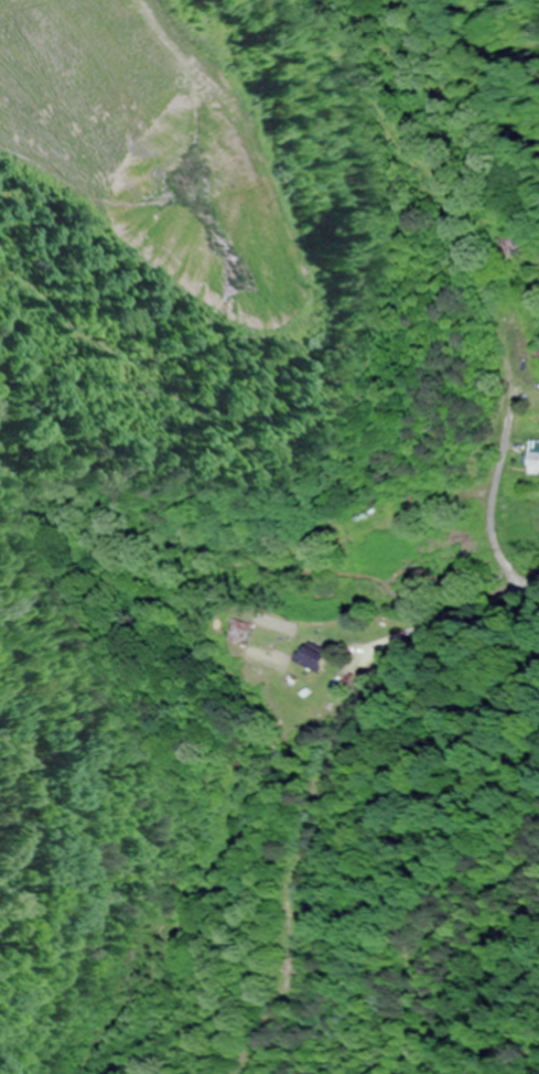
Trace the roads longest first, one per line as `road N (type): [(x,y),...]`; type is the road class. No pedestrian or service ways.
road 1 (residential): [(508,595),(499,448),(475,391),(368,185),(213,0)]
road 2 (residential): [(0,371),(376,646),(538,585)]

